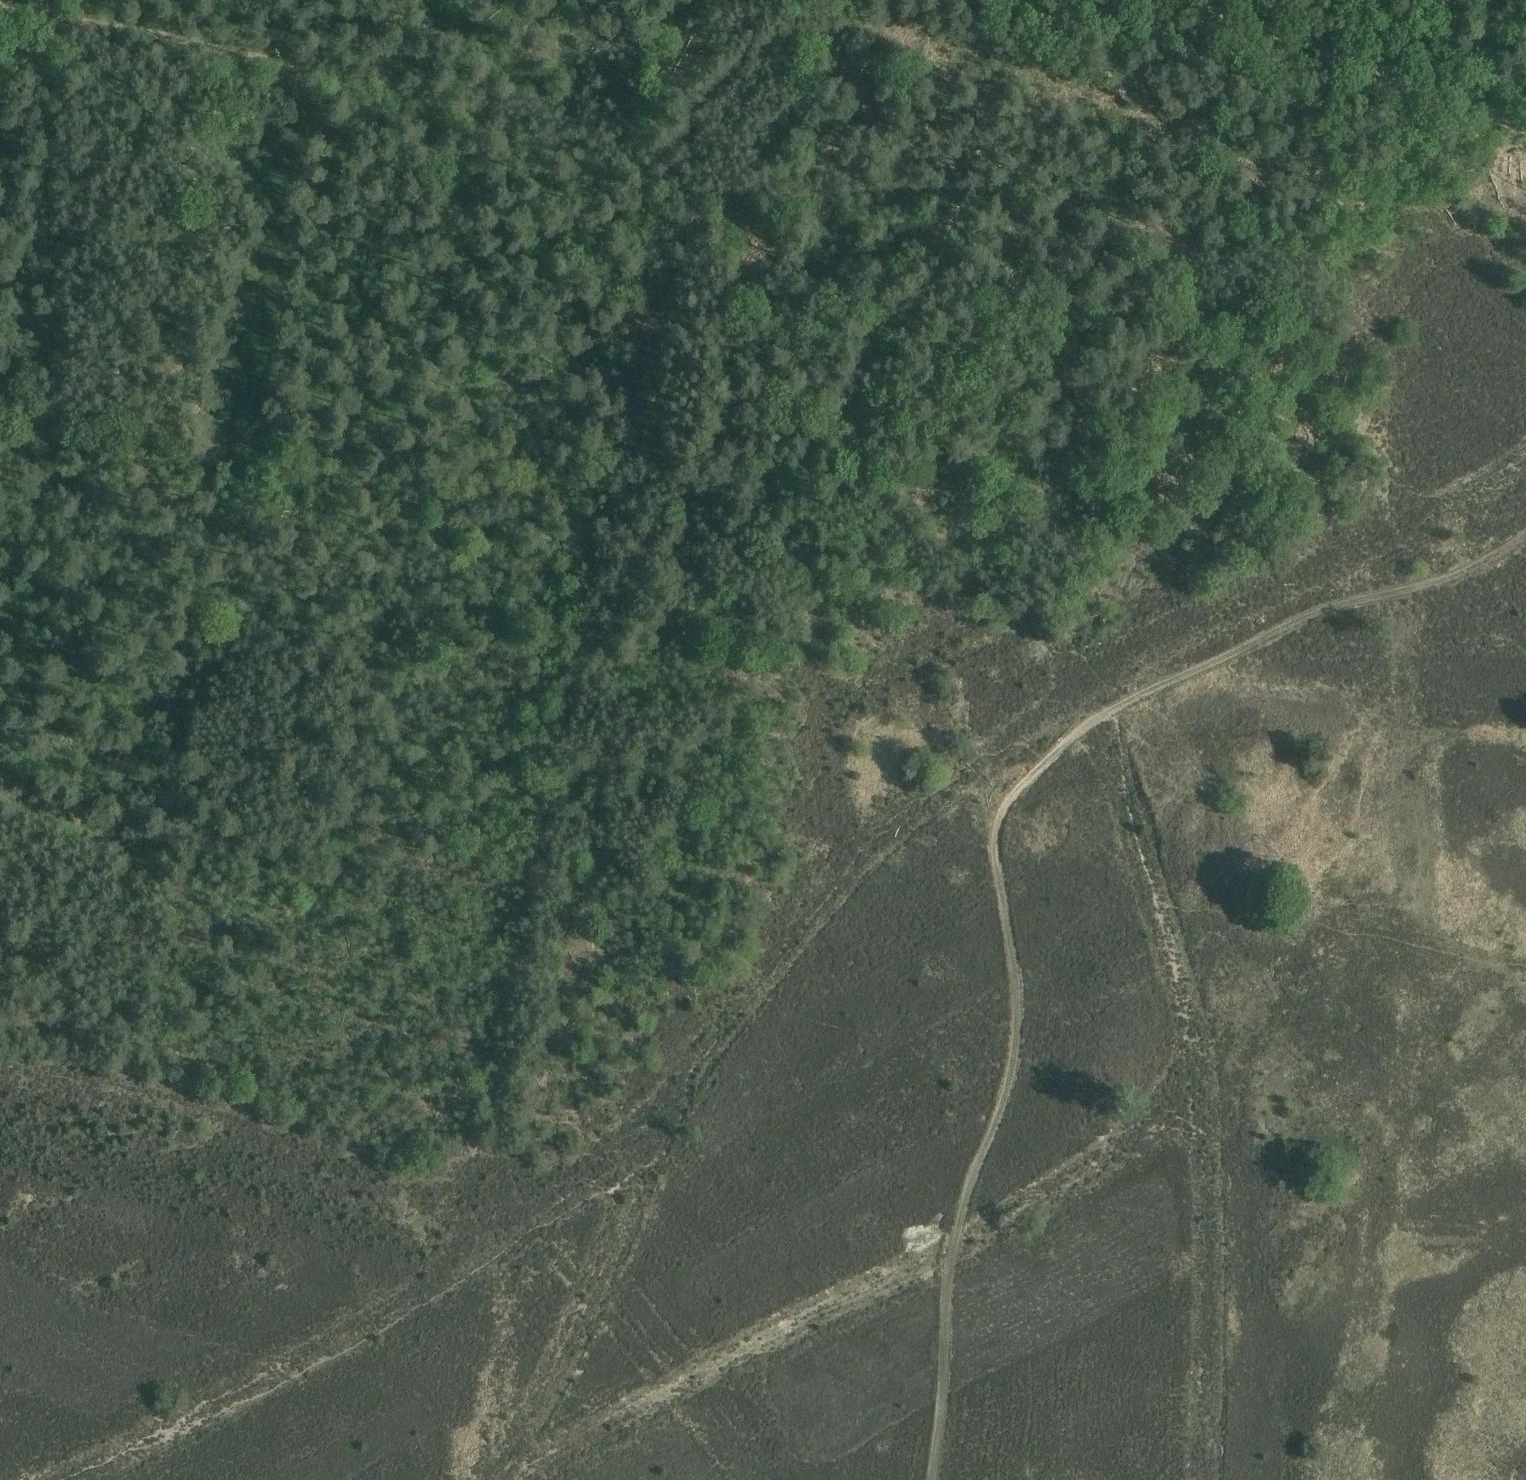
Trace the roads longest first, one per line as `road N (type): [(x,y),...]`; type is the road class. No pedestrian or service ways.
road 1 (track): [(1525,125),(1187,0)]
road 2 (track): [(0,12),(277,64),(295,90),(290,116)]

